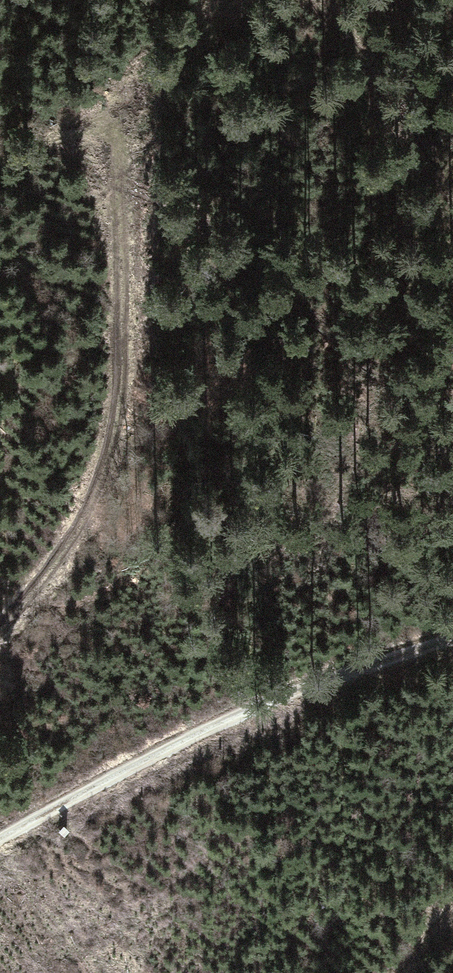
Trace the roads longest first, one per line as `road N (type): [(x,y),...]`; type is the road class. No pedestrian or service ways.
road 1 (track): [(0,643),(75,547),(128,351),(111,118)]
road 2 (track): [(0,849),(247,714),(452,636)]
road 3 (track): [(0,167),(111,118),(236,0)]

